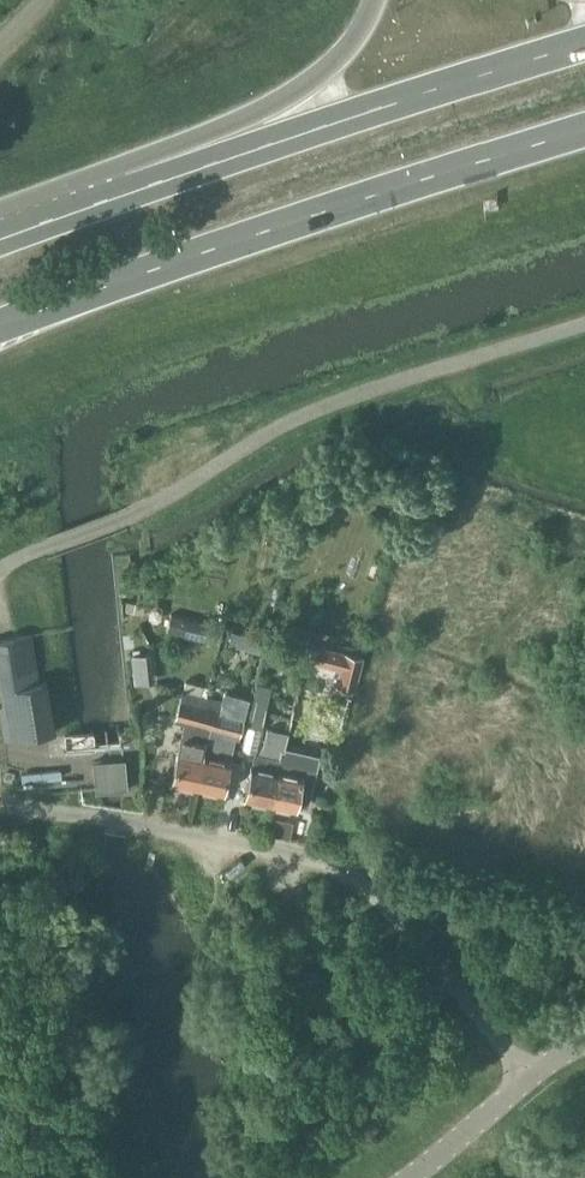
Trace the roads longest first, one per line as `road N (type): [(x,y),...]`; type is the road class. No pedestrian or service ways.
road 1 (unclassified): [(528,1074),(350,869),(0,805)]
road 2 (primary): [(0,327),(584,131)]
road 3 (primary): [(584,43),(64,206)]
road 4 (primary): [(379,0),(368,34),(335,68),(256,121),(64,206)]
road 5 (unclassified): [(528,1074),(410,1177)]
road 6 (unclassified): [(0,577),(27,557),(125,516)]

